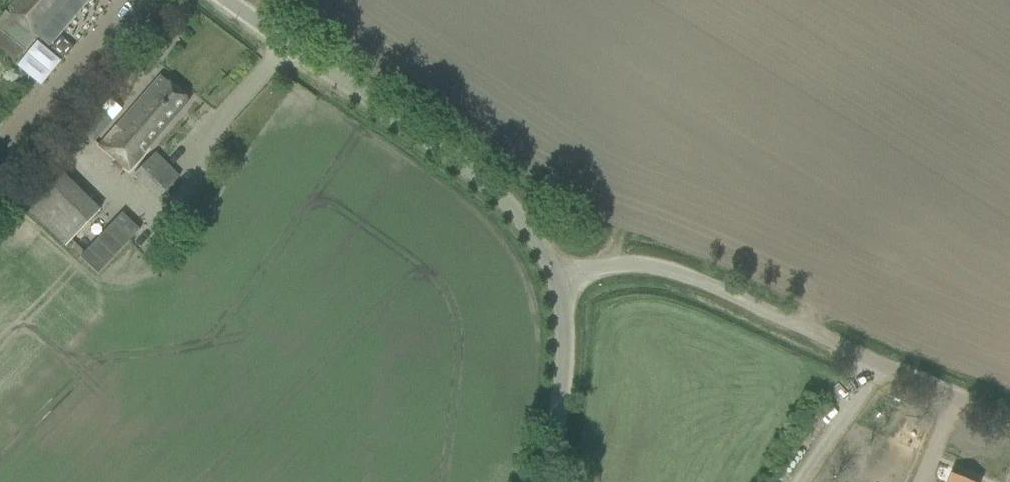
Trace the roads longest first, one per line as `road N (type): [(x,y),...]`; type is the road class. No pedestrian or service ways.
road 1 (unclassified): [(559,280),(609,265),(664,268),(1009,420)]
road 2 (unclassified): [(559,280),(513,208),(230,0)]
road 3 (unclassified): [(547,481),(565,353),(559,280)]

